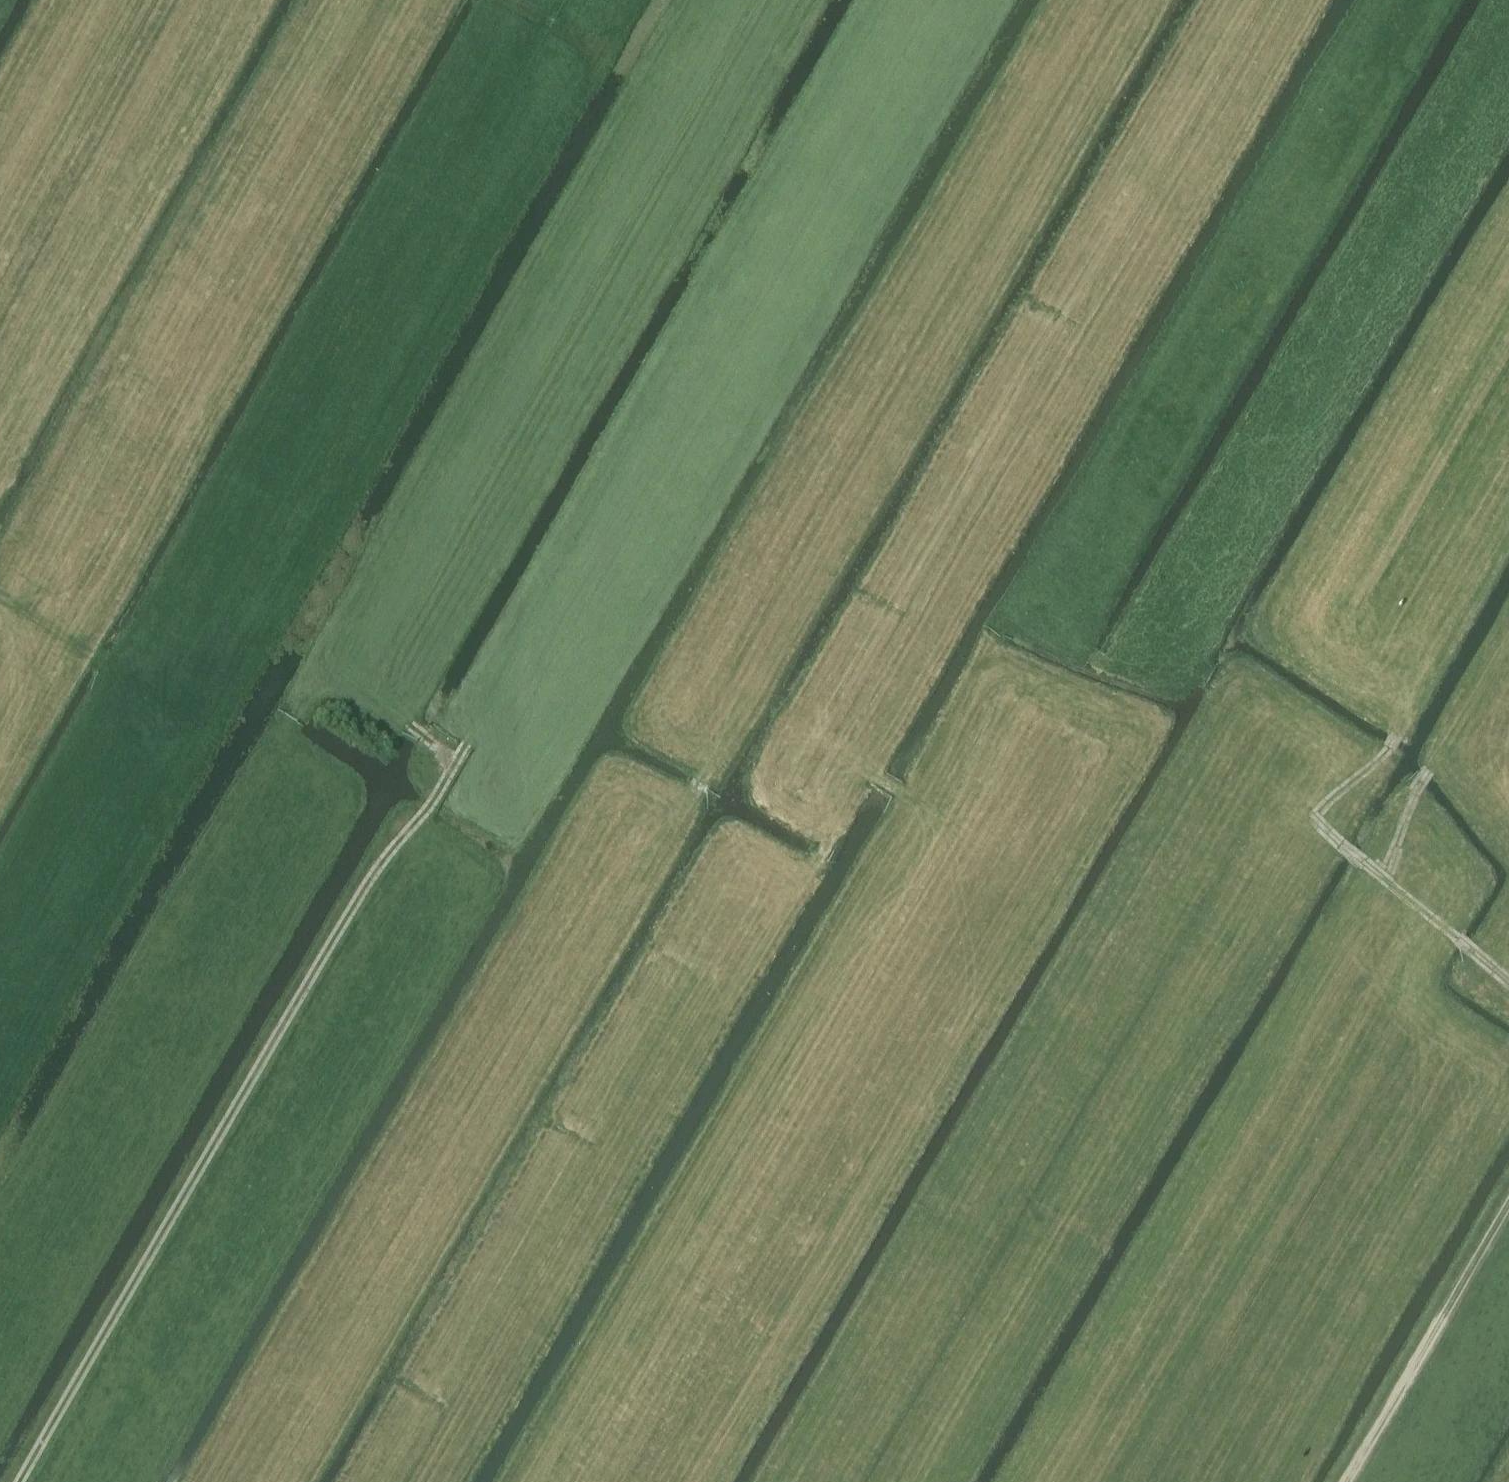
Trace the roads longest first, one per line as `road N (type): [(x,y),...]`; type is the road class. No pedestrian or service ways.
road 1 (track): [(1508,983),(1316,821),(1320,808),(1376,764),(1411,711)]
road 2 (track): [(1350,1481),(1508,1215)]

